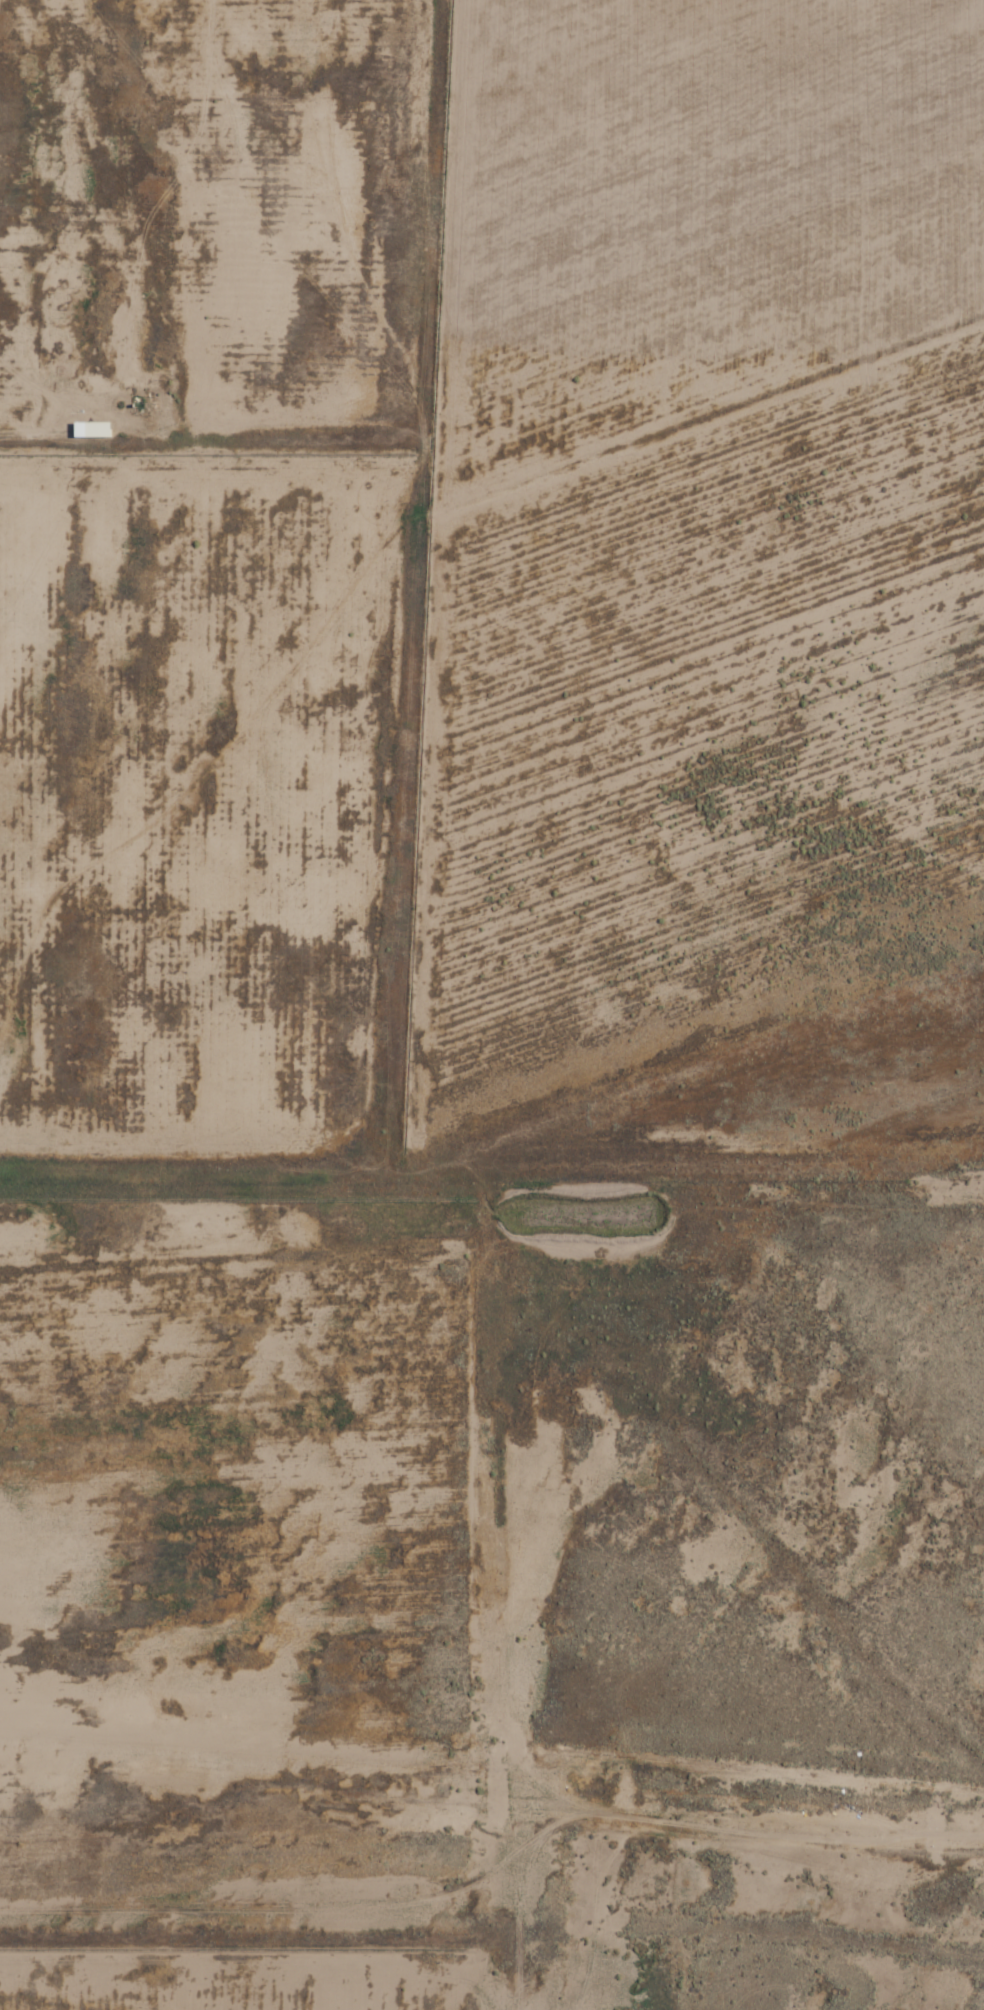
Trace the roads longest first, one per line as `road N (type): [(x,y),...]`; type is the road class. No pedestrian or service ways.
road 1 (track): [(983,1907),(623,1848)]

